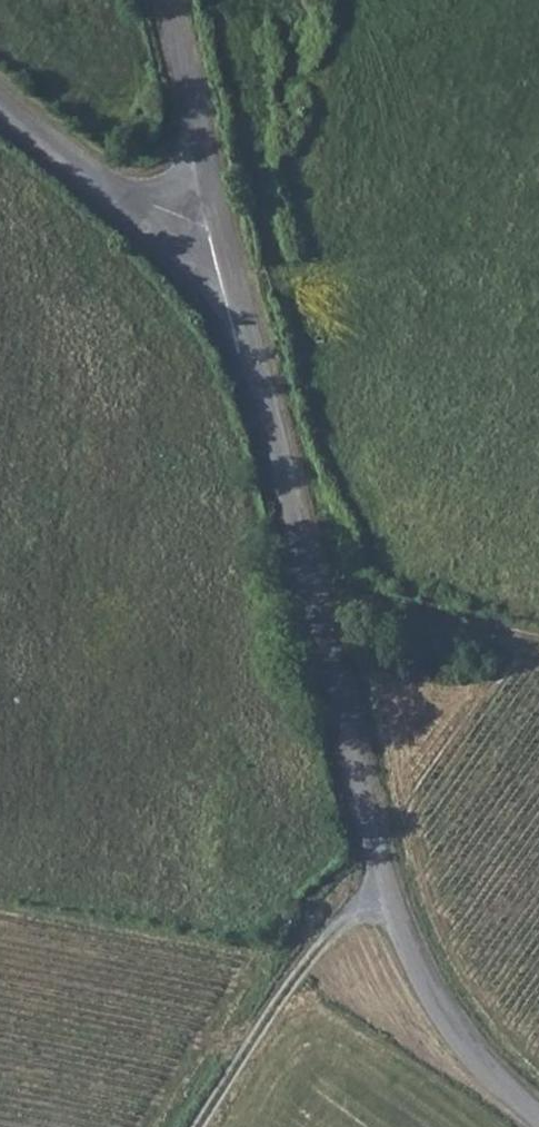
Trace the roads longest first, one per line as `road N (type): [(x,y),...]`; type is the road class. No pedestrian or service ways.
road 1 (unclassified): [(222,225),(390,901),(457,1036),(538,1114)]
road 2 (track): [(201,1126),(300,971),(346,921),(390,901)]
road 3 (unclassified): [(222,225),(206,228),(122,202),(0,105)]
road 4 (unclassified): [(165,0),(222,225)]

